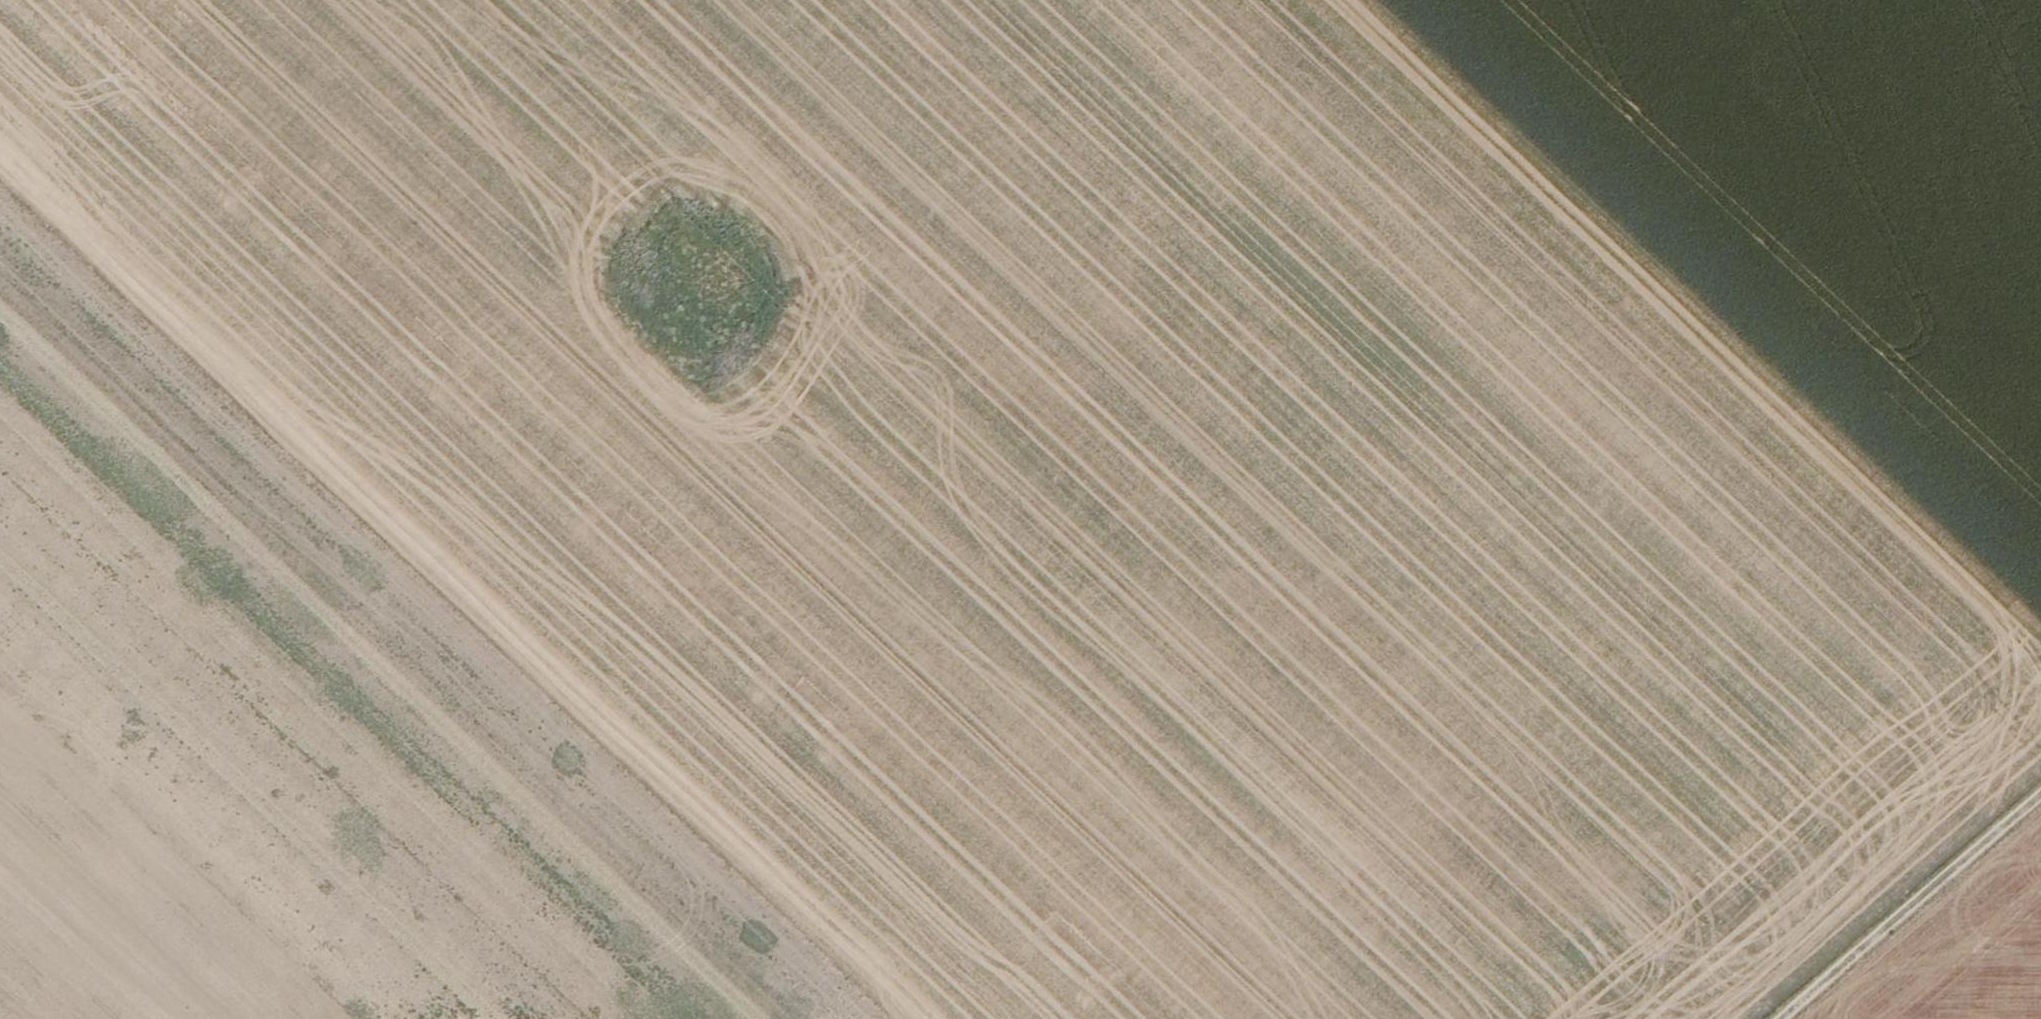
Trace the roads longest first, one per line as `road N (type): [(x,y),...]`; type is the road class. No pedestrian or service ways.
road 1 (track): [(1802,1018),(2040,811)]

